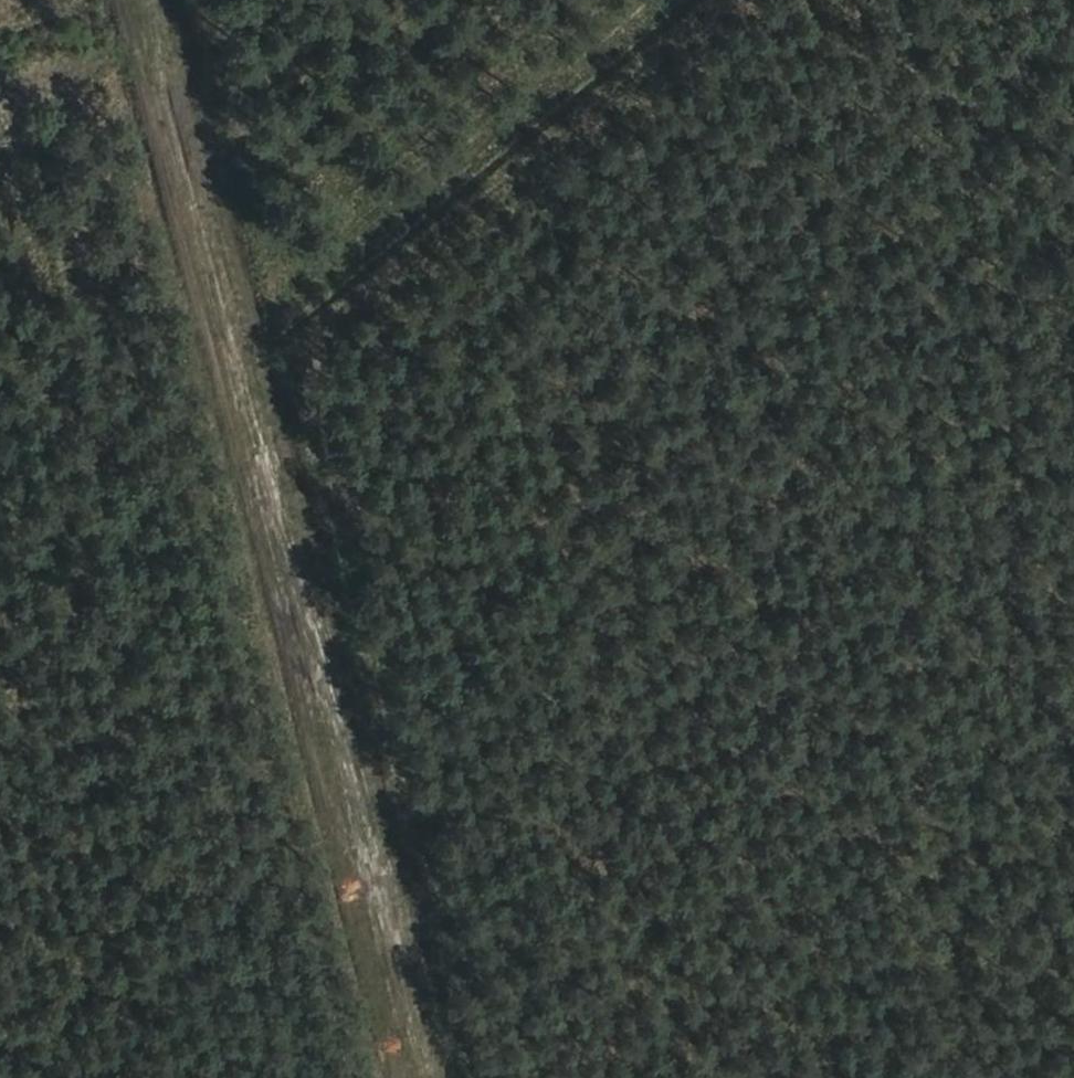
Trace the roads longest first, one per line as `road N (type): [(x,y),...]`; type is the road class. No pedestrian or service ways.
road 1 (track): [(400,1077),(68,0)]

